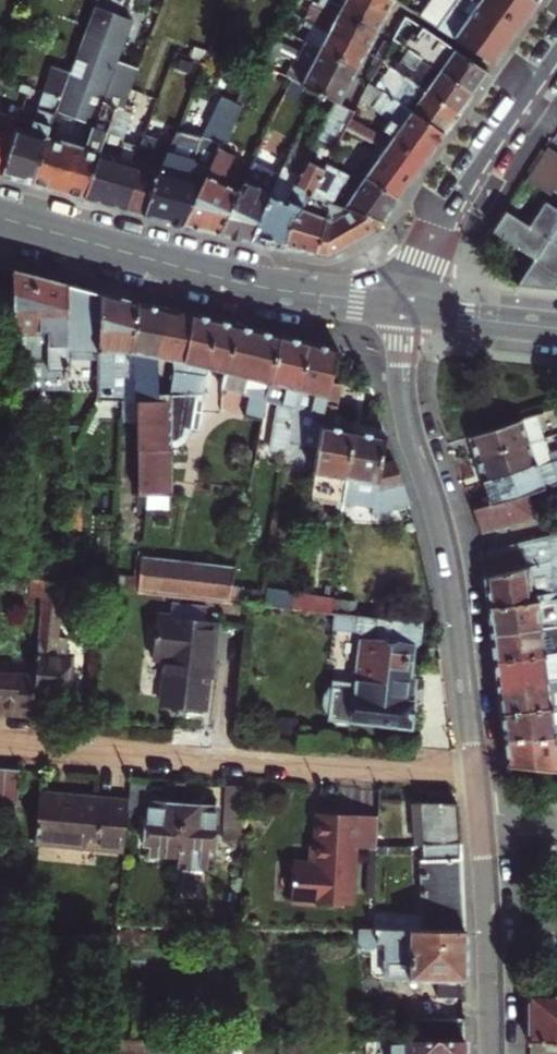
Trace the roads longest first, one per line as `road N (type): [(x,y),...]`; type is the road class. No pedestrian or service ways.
road 1 (residential): [(478,776),(0,742)]
road 2 (residential): [(478,776),(452,573),(406,403),(405,306)]
road 3 (tertiary): [(405,306),(212,275),(0,219)]
road 4 (tertiary): [(556,49),(434,224),(405,306)]
road 5 (residential): [(493,1053),(478,776)]
road 6 (residential): [(405,306),(556,327)]

